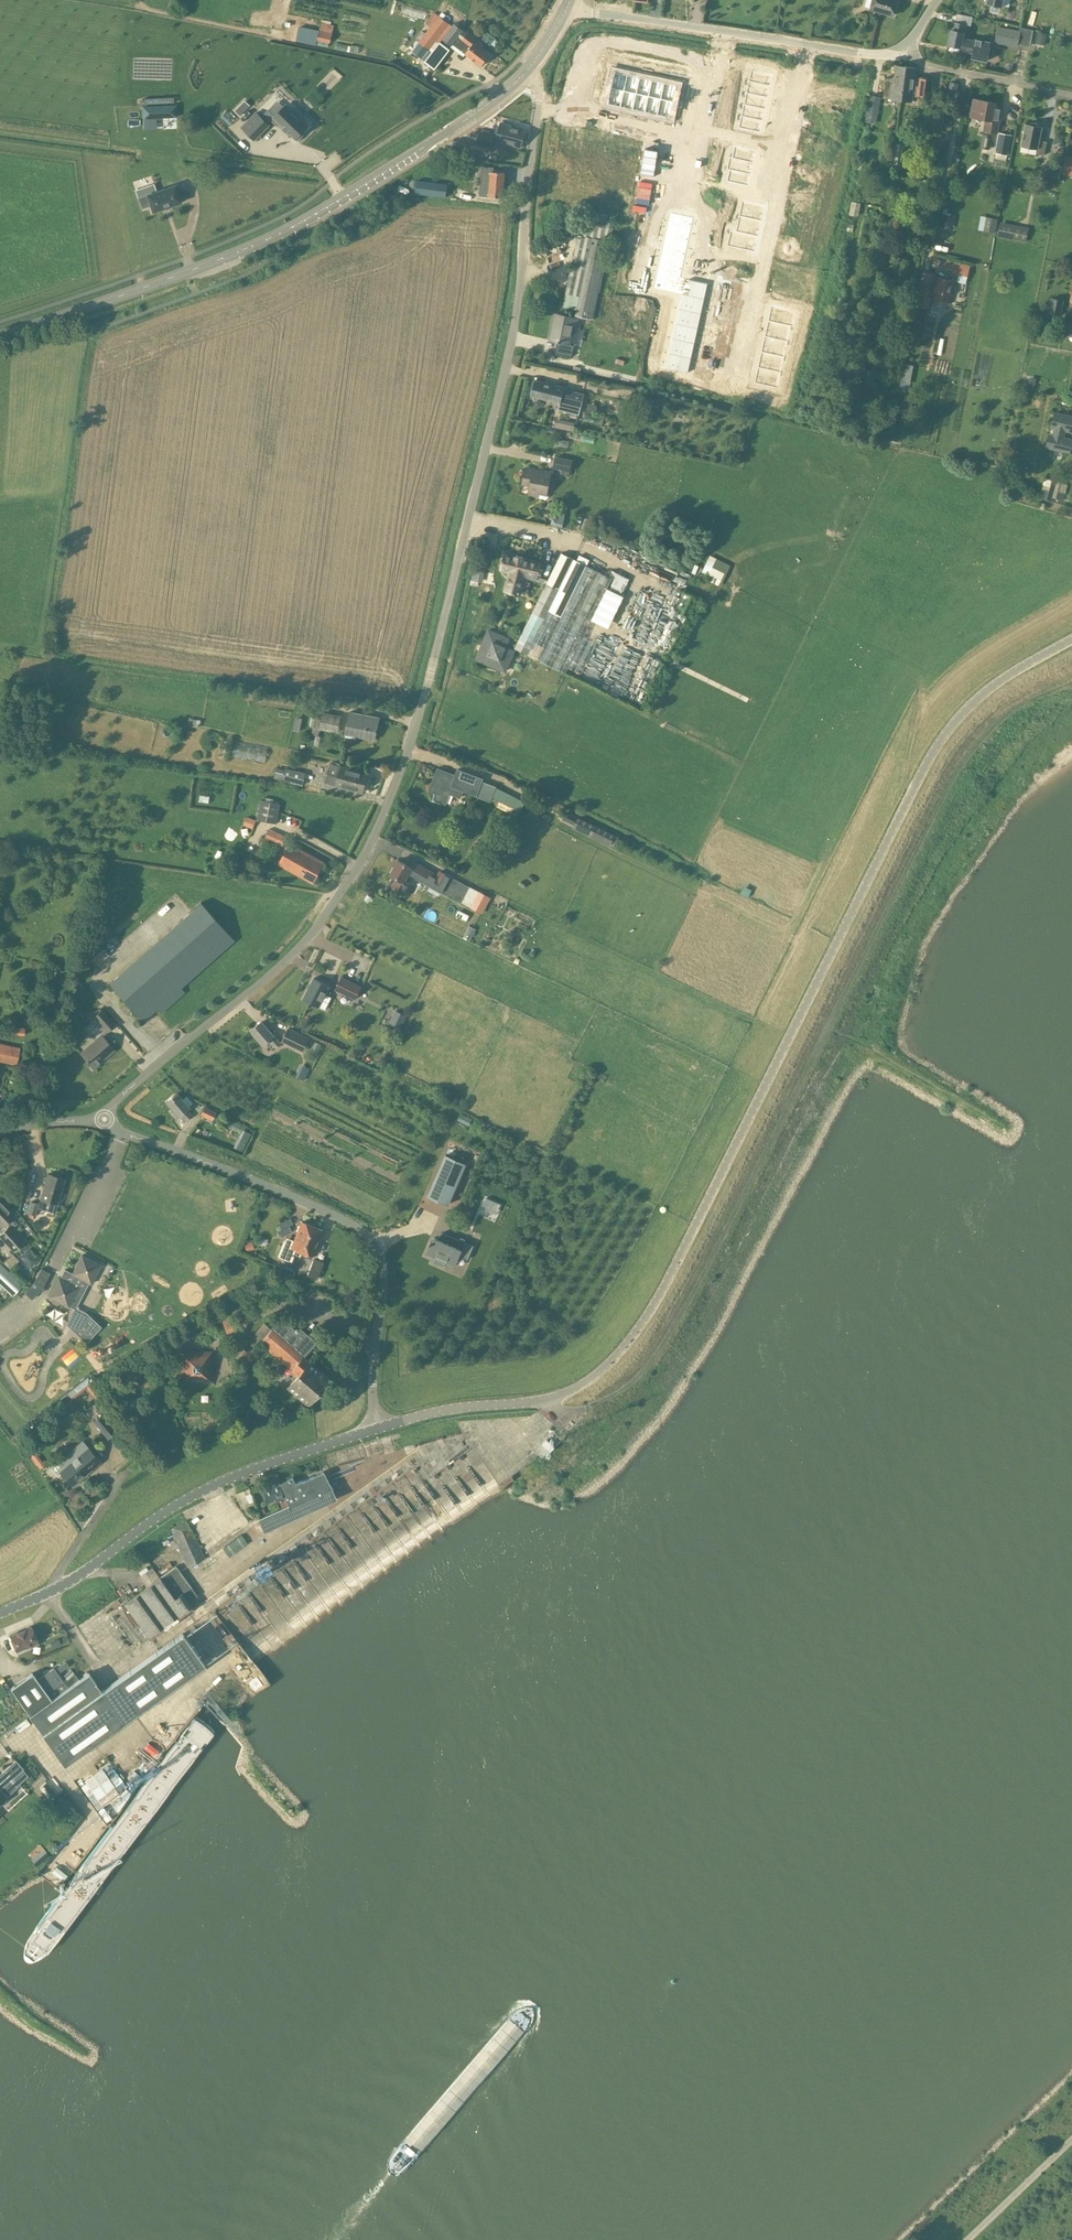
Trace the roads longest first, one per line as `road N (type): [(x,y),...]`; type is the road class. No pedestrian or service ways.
road 1 (unclassified): [(101,1124),(195,1030),(295,956),(334,909),(389,813),(422,717),(513,341),(539,108),(530,66)]
road 2 (unclassified): [(378,1429),(546,1399),(588,1381),(635,1335),(926,763),(973,702),(1071,640)]
road 3 (tertiary): [(0,332),(277,235),(471,116),(530,66)]
road 4 (unclassified): [(378,1429),(372,1395),(383,1282),(373,1240),(320,1208),(101,1124)]
road 5 (unclassified): [(0,1616),(72,1580),(199,1492),(378,1429)]
road 6 (residential): [(812,46),(741,369)]
road 7 (residential): [(1071,92),(923,62),(901,46)]
road 8 (residential): [(688,183),(727,32)]
road 9 (unclassified): [(592,13),(727,32)]

